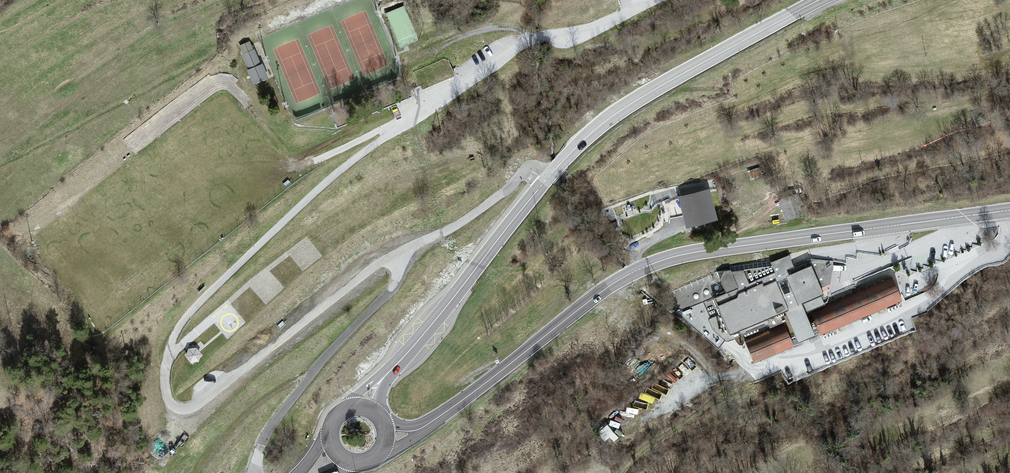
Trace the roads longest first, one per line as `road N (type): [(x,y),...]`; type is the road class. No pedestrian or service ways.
road 1 (residential): [(402,251),(192,407),(169,400),(166,364),(182,323),(325,183),(526,41),(582,33),(657,0)]
road 2 (secondary): [(1009,210),(660,261),(607,288),(429,423)]
road 3 (secondary): [(547,179),(627,106),(809,5)]
road 4 (residential): [(402,251),(392,288),(263,439),(258,472)]
road 5 (secondary): [(398,363),(547,179)]
road 6 (residential): [(547,179),(524,173),(467,219),(402,251)]

